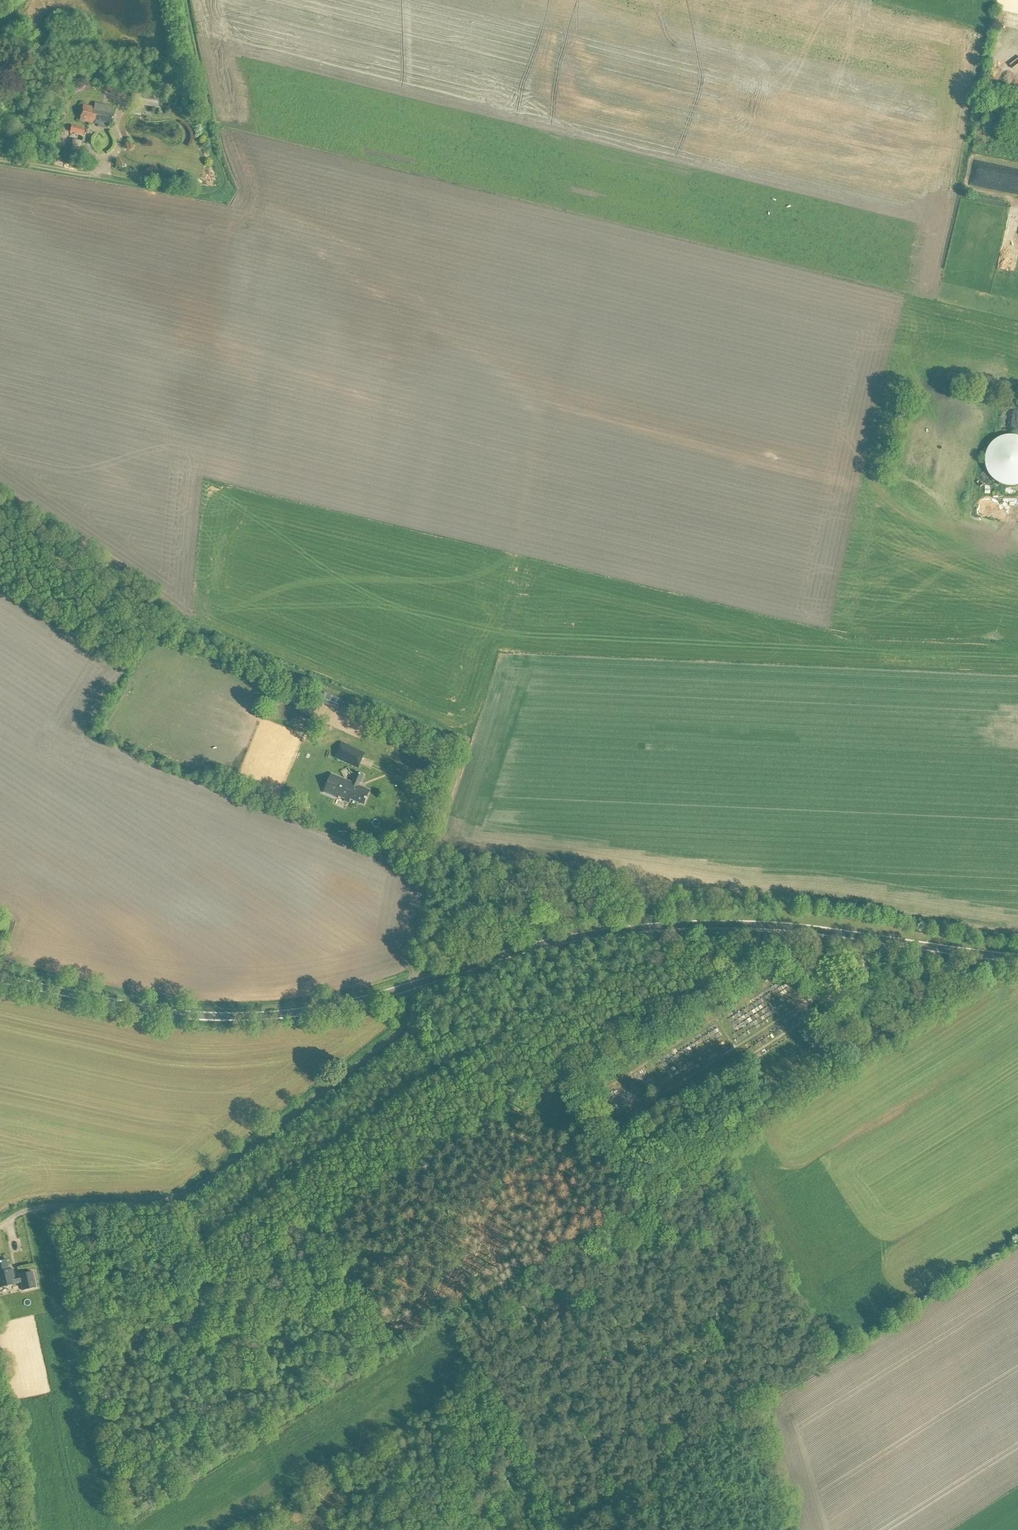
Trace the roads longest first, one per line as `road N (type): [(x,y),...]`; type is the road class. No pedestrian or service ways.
road 1 (unclassified): [(1017,959),(776,926),(660,927),(530,947),(373,999),(238,1017),(108,1002),(0,978)]
road 2 (track): [(0,1226),(45,1207),(185,1196),(397,1031),(413,986)]
road 3 (track): [(468,743),(421,921),(423,983)]

